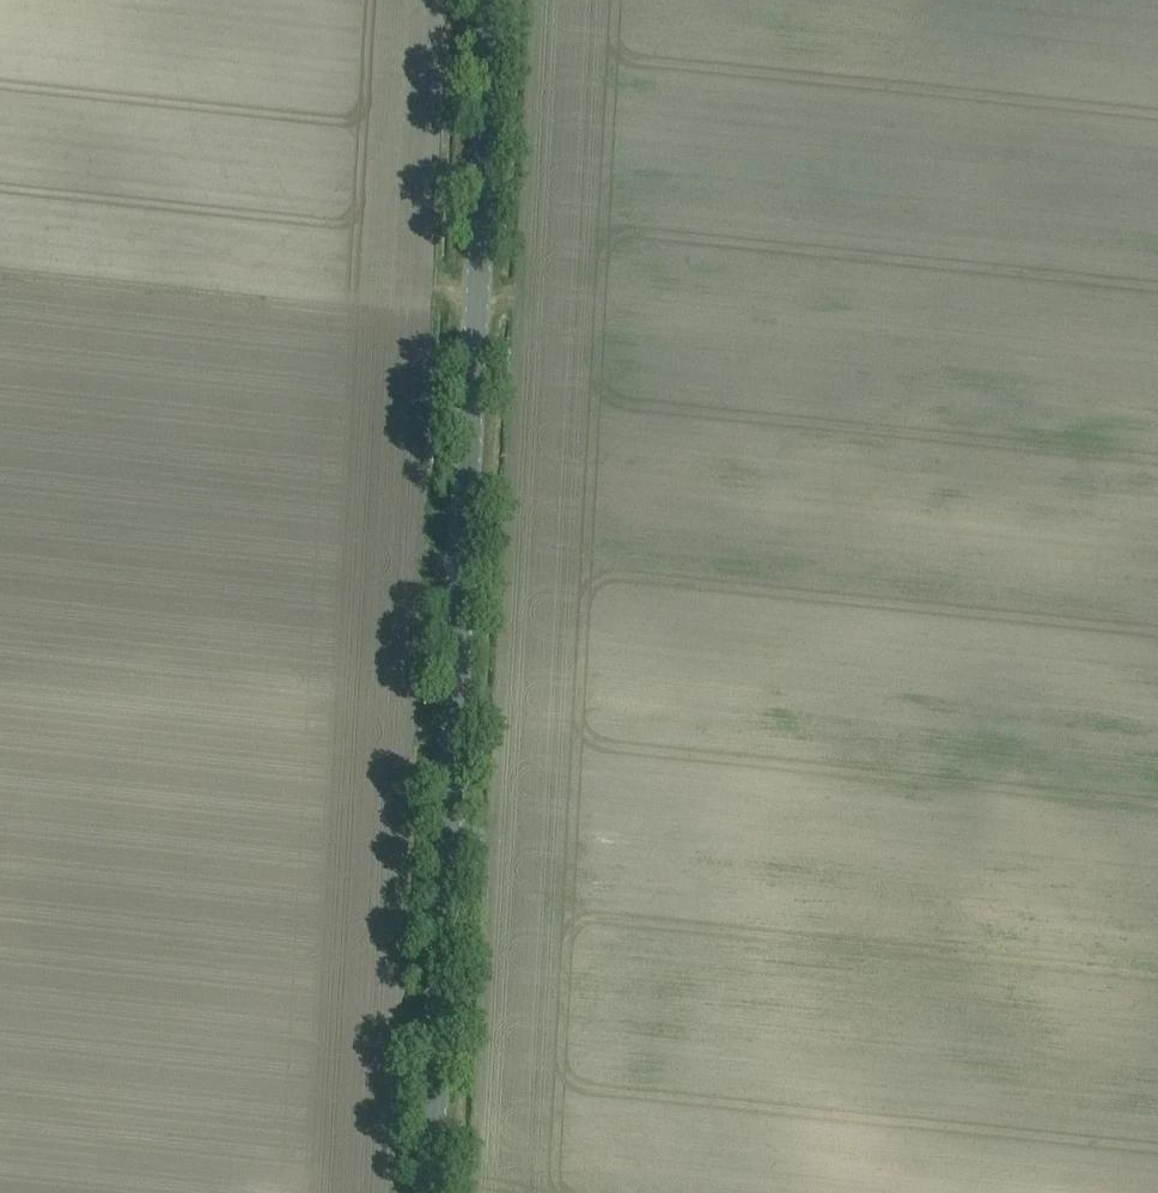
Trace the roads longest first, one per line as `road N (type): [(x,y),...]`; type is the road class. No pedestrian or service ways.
road 1 (unclassified): [(428,1192),(491,0)]

